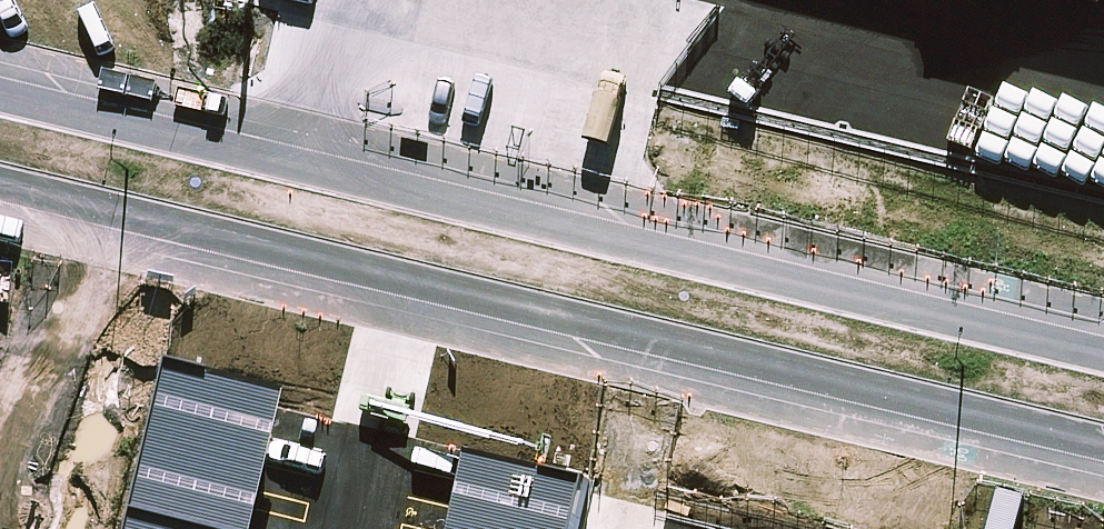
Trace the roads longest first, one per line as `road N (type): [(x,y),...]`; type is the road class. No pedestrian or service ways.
road 1 (tertiary): [(1103,453),(0,192)]
road 2 (tertiary): [(0,91),(1103,342)]

